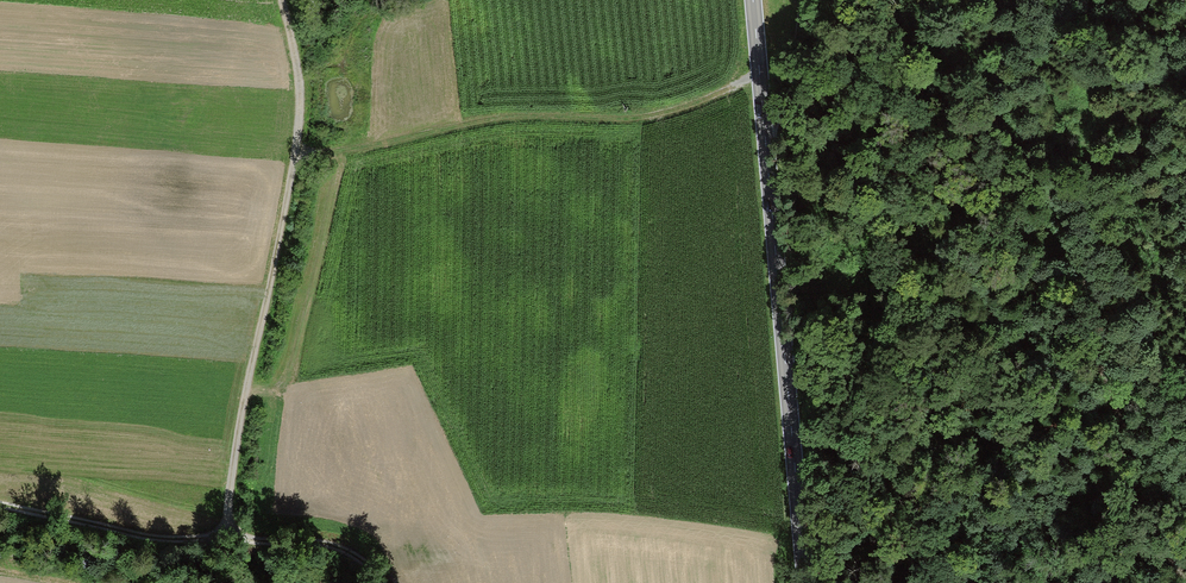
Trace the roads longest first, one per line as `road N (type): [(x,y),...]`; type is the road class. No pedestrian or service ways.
road 1 (track): [(0,503),(180,541),(226,532),(301,111),(286,0)]
road 2 (track): [(926,0),(933,45),(1052,187),(1086,277),(1102,373),(1129,445),(1133,512),(1185,579)]
road 3 (secondary): [(752,0),(804,582)]
road 4 (track): [(295,150),(559,109),(641,116),(759,72)]
road 5 (track): [(381,582),(332,544),(226,532)]
road 6 (track): [(765,149),(793,81),(801,0)]

